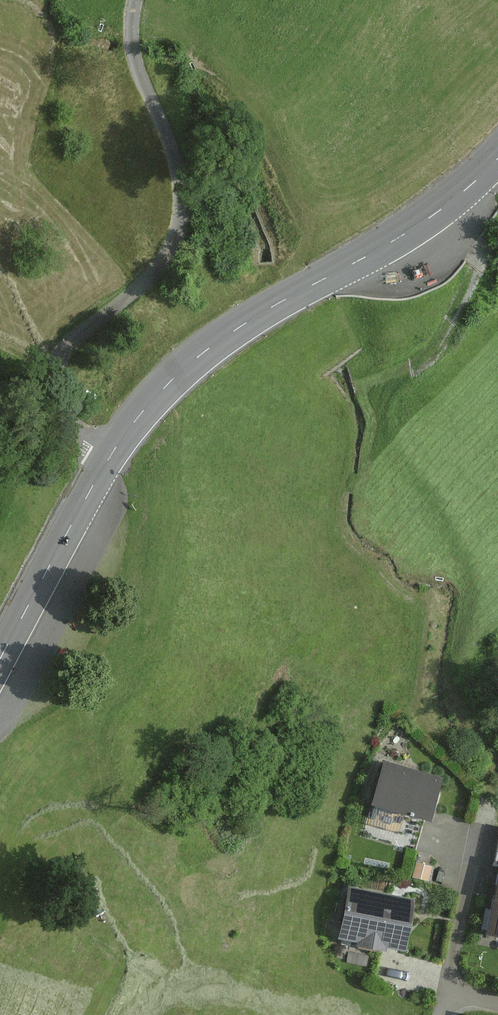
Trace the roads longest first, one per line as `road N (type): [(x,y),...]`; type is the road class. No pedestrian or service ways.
road 1 (primary): [(0,661),(113,455),(155,398),(206,351),(446,205),(497,157)]
road 2 (track): [(134,0),(138,66),(165,121),(182,191),(179,231),(152,279),(60,354),(49,386),(63,419),(113,455)]
road 3 (track): [(377,434),(389,385),(428,357),(477,254),(426,217)]

